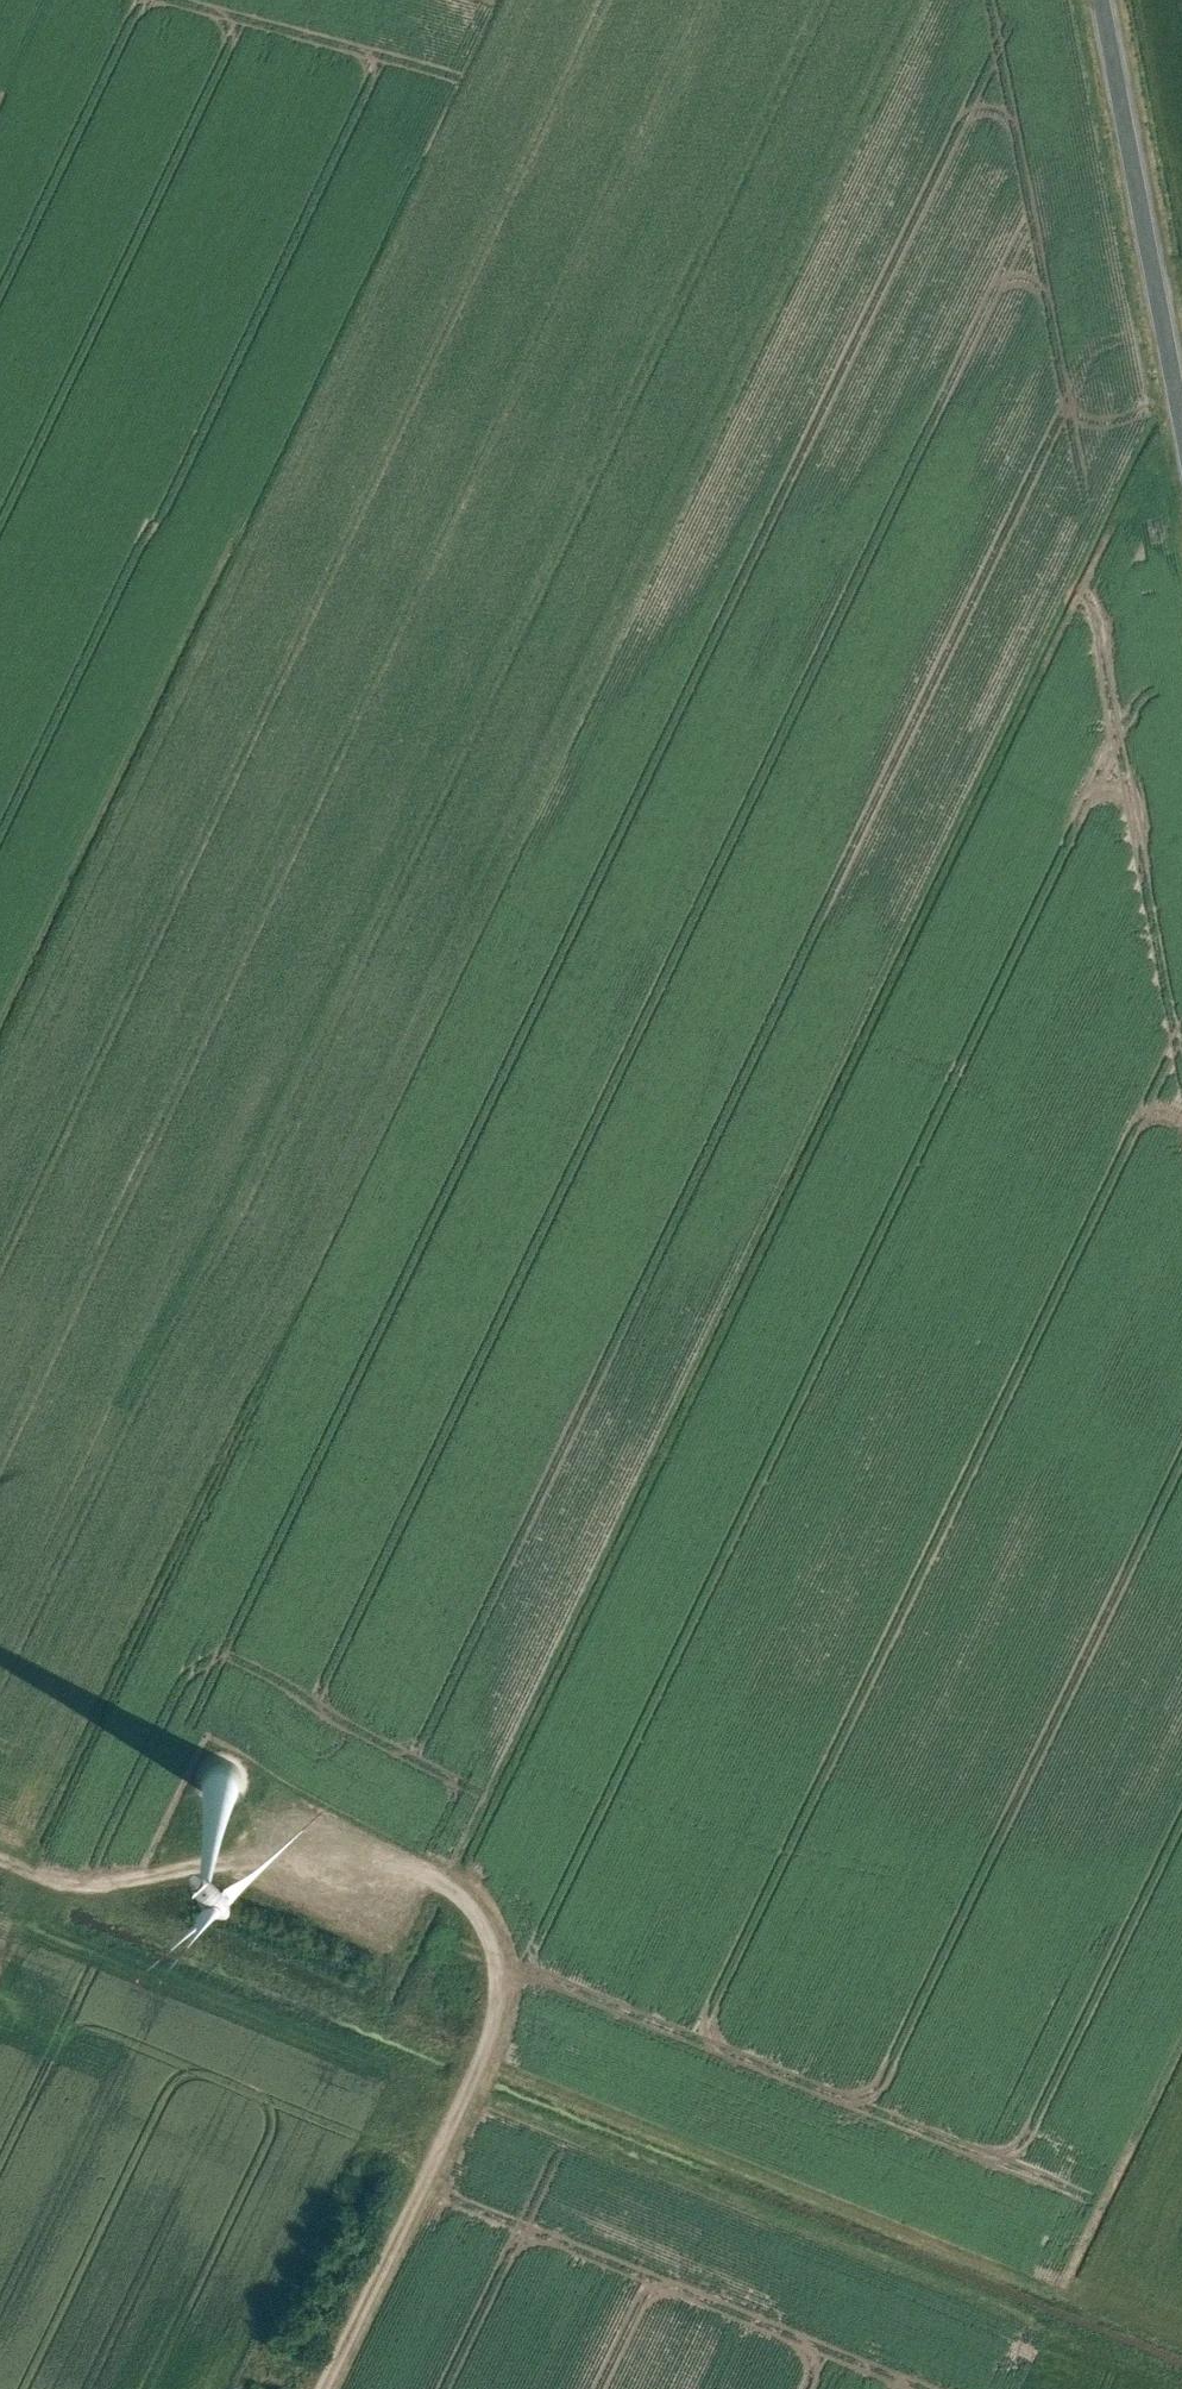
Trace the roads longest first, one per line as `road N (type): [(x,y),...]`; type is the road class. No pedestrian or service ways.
road 1 (track): [(323,2388),(491,2035),(505,1981),(486,1927),(463,1893),(402,1865),(241,1862),(114,1883),(0,1861)]
road 2 (tertiary): [(1108,0),(1181,391)]

